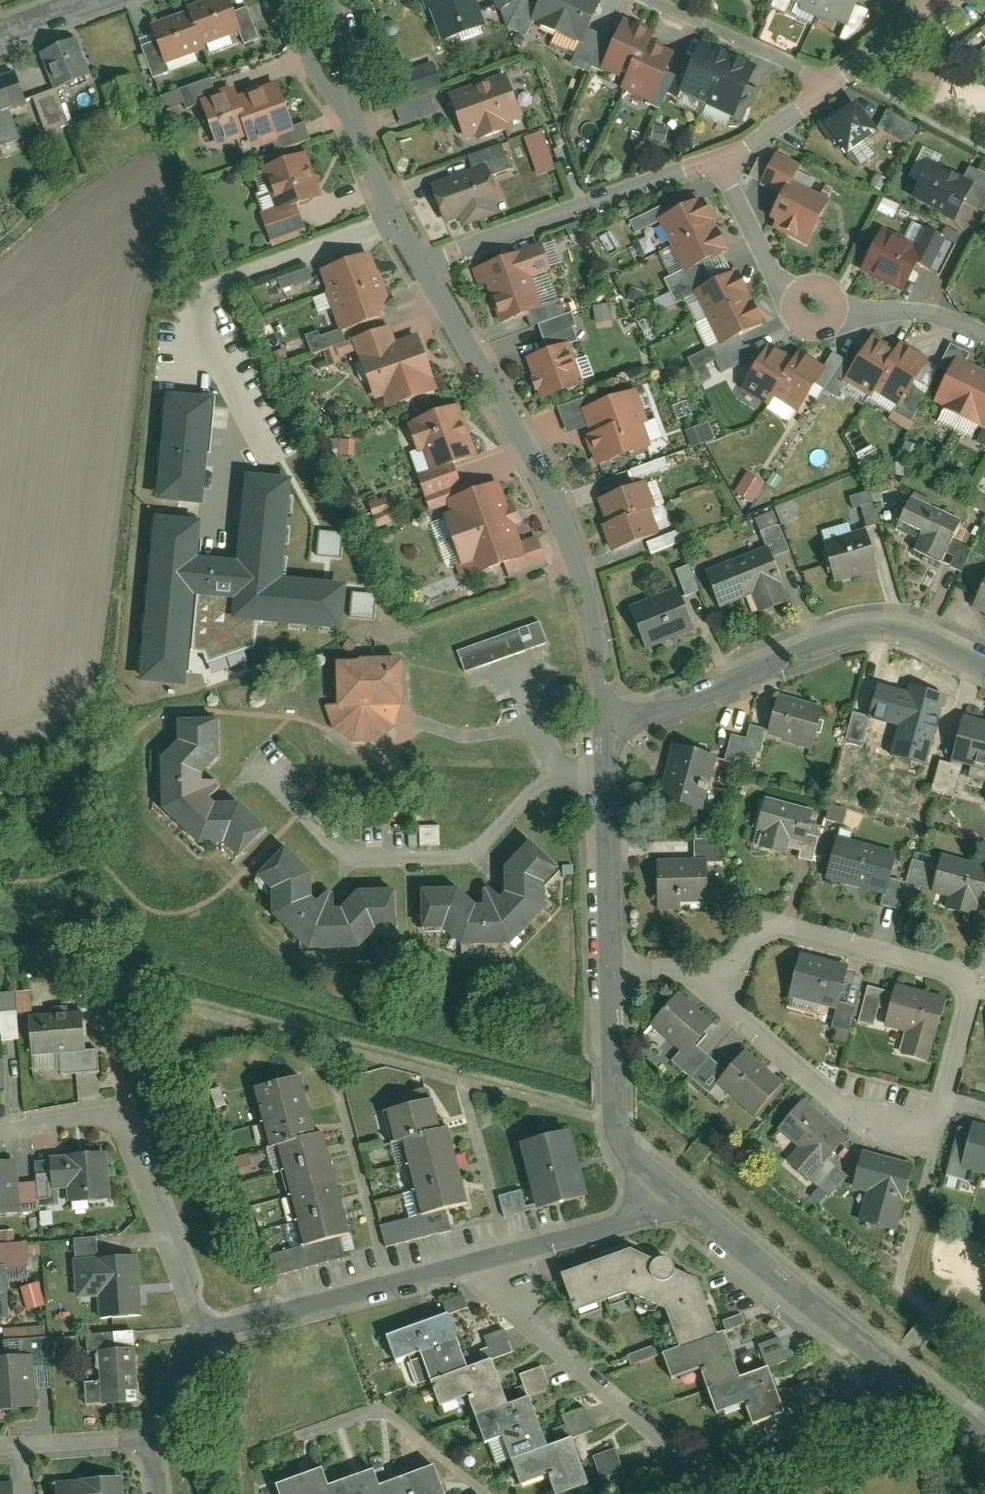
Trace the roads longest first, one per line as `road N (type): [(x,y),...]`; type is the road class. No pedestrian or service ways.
road 1 (residential): [(715,985),(738,1019),(826,1097),(937,1132),(973,1000),(958,972),(776,924),(752,939)]
road 2 (residential): [(606,728),(588,604),(557,506),(427,262)]
road 3 (residential): [(606,728),(858,632),(901,631),(984,668)]
road 4 (residential): [(721,163),(777,274),(816,306),(843,321),(936,315),(984,335)]
road 5 (residential): [(197,1319),(123,1120),(109,1106),(86,1102),(0,1116)]
road 6 (residential): [(446,1254),(710,1460)]
road 7 (residential): [(427,262),(721,163)]
road 8 (residential): [(923,1381),(680,1192)]
road 9 (residential): [(197,1319),(446,1254)]
road 10 (residential): [(680,1192),(630,1149),(613,1106),(610,961)]
road 11 (residential): [(446,1254),(680,1192)]
road 12 (residential): [(401,219),(174,293)]
road 13 (residential): [(610,961),(606,728)]
road 14 (residential): [(923,1381),(710,1460)]
road 15 (residential): [(832,82),(654,0)]
road 16 (residential): [(832,82),(951,0)]
road 17 (residential): [(0,1435),(144,1424)]
road 18 (residential): [(721,163),(832,82)]
road 19 (residential): [(287,0),(316,75),(353,117)]

